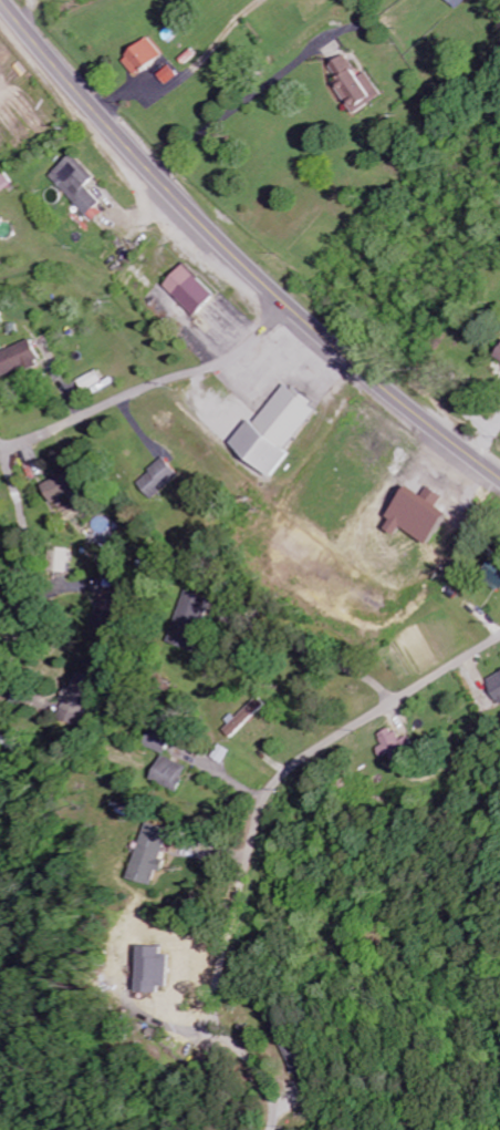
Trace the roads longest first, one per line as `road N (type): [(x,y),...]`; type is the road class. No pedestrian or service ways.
road 1 (primary): [(499,477),(230,248),(4,0)]
road 2 (residential): [(499,637),(299,762),(261,808),(215,1009),(271,1088),(271,1129)]
road 3 (residential): [(9,624),(21,531),(11,446),(155,383)]
road 4 (residential): [(298,310),(232,358),(155,383)]

